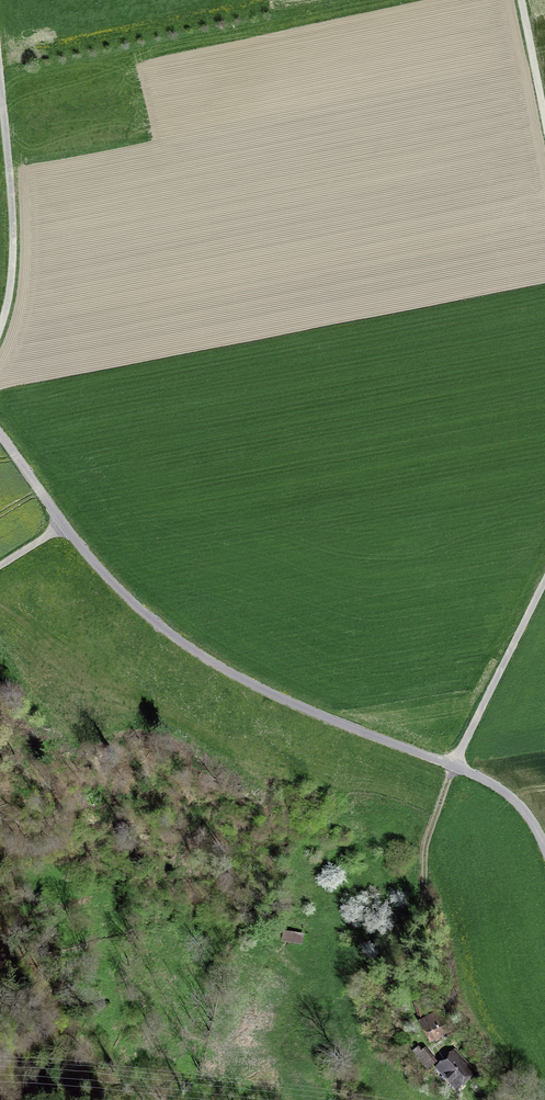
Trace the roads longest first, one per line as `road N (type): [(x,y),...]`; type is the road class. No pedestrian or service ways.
road 1 (unclassified): [(544,849),(534,823),(495,785),(284,699),(153,621),(101,572),(0,436)]
road 2 (track): [(0,329),(14,254),(0,80)]
road 3 (track): [(454,766),(544,582)]
road 4 (track): [(544,121),(521,0)]

